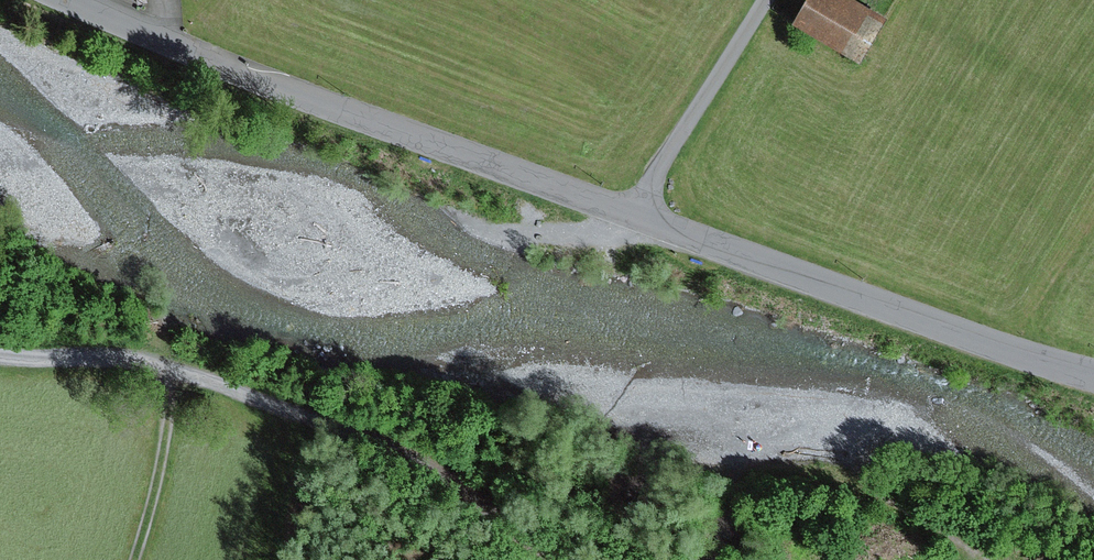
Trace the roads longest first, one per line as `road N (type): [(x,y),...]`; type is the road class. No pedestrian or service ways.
road 1 (residential): [(72,0),(324,104),(637,215)]
road 2 (residential): [(0,354),(174,370),(406,454),(537,559)]
road 3 (residential): [(637,215),(1093,375)]
road 4 (residential): [(637,215),(764,0)]
road 5 (track): [(174,370),(162,462),(135,559)]

